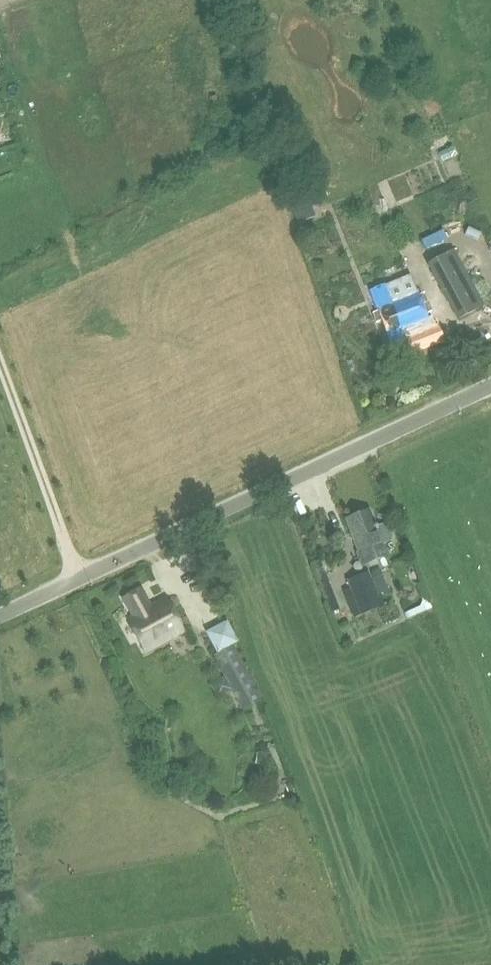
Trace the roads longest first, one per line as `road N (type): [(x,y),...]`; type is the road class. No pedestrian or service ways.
road 1 (unclassified): [(0,613),(490,383)]

